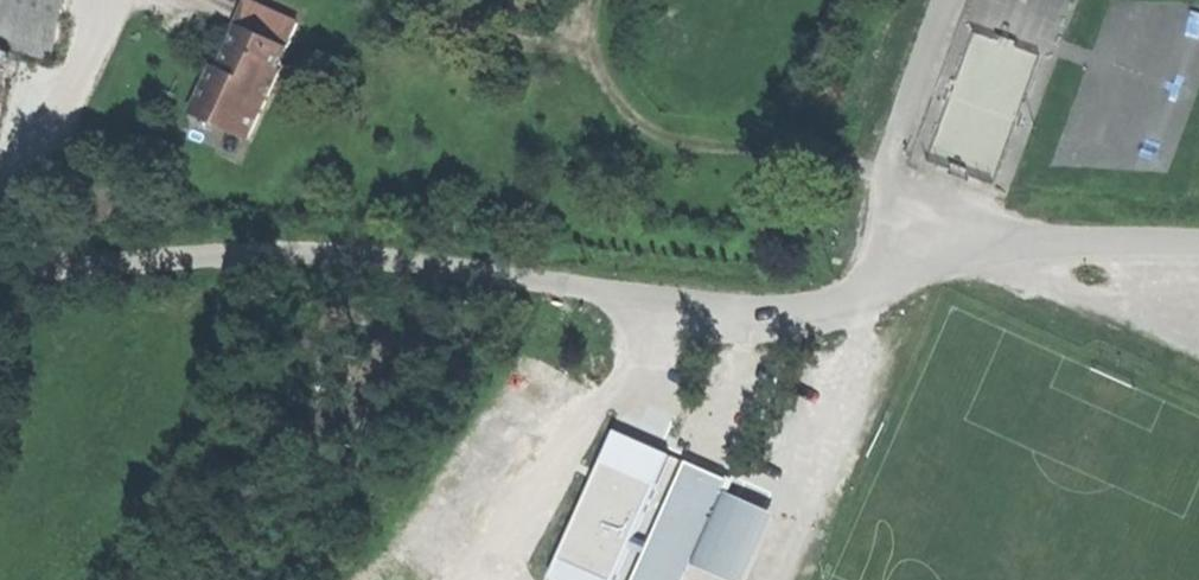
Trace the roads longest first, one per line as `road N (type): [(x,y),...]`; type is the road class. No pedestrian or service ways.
road 1 (track): [(502,579),(526,567),(616,430),(658,301),(308,244),(59,261),(0,256)]
road 2 (residential): [(1198,242),(936,236),(865,289),(818,307),(658,301)]

